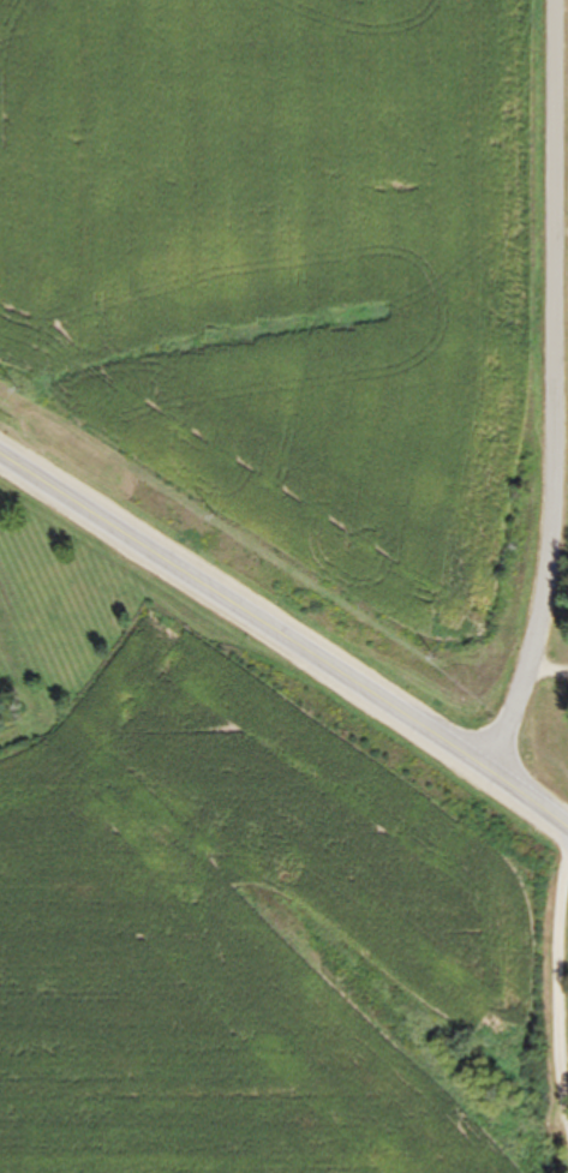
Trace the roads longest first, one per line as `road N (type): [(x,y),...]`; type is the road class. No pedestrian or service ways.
road 1 (residential): [(488,774),(519,688),(548,533),(552,0)]
road 2 (primary): [(567,834),(442,742),(0,457)]

